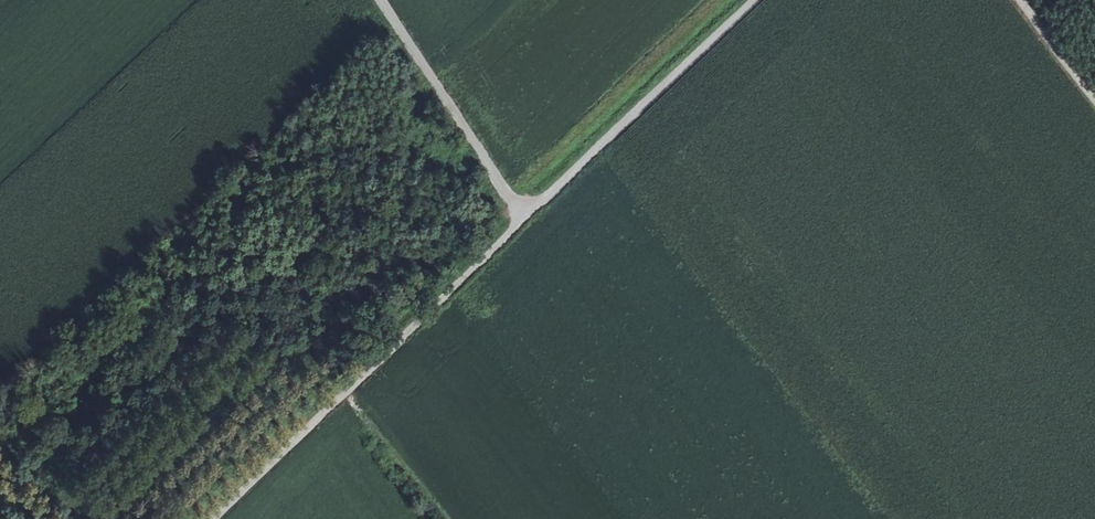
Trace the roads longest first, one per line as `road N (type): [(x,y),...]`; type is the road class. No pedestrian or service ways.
road 1 (track): [(375,0),(527,214),(758,0)]
road 2 (track): [(527,214),(212,518)]
road 3 (track): [(1020,0),(1094,99)]

